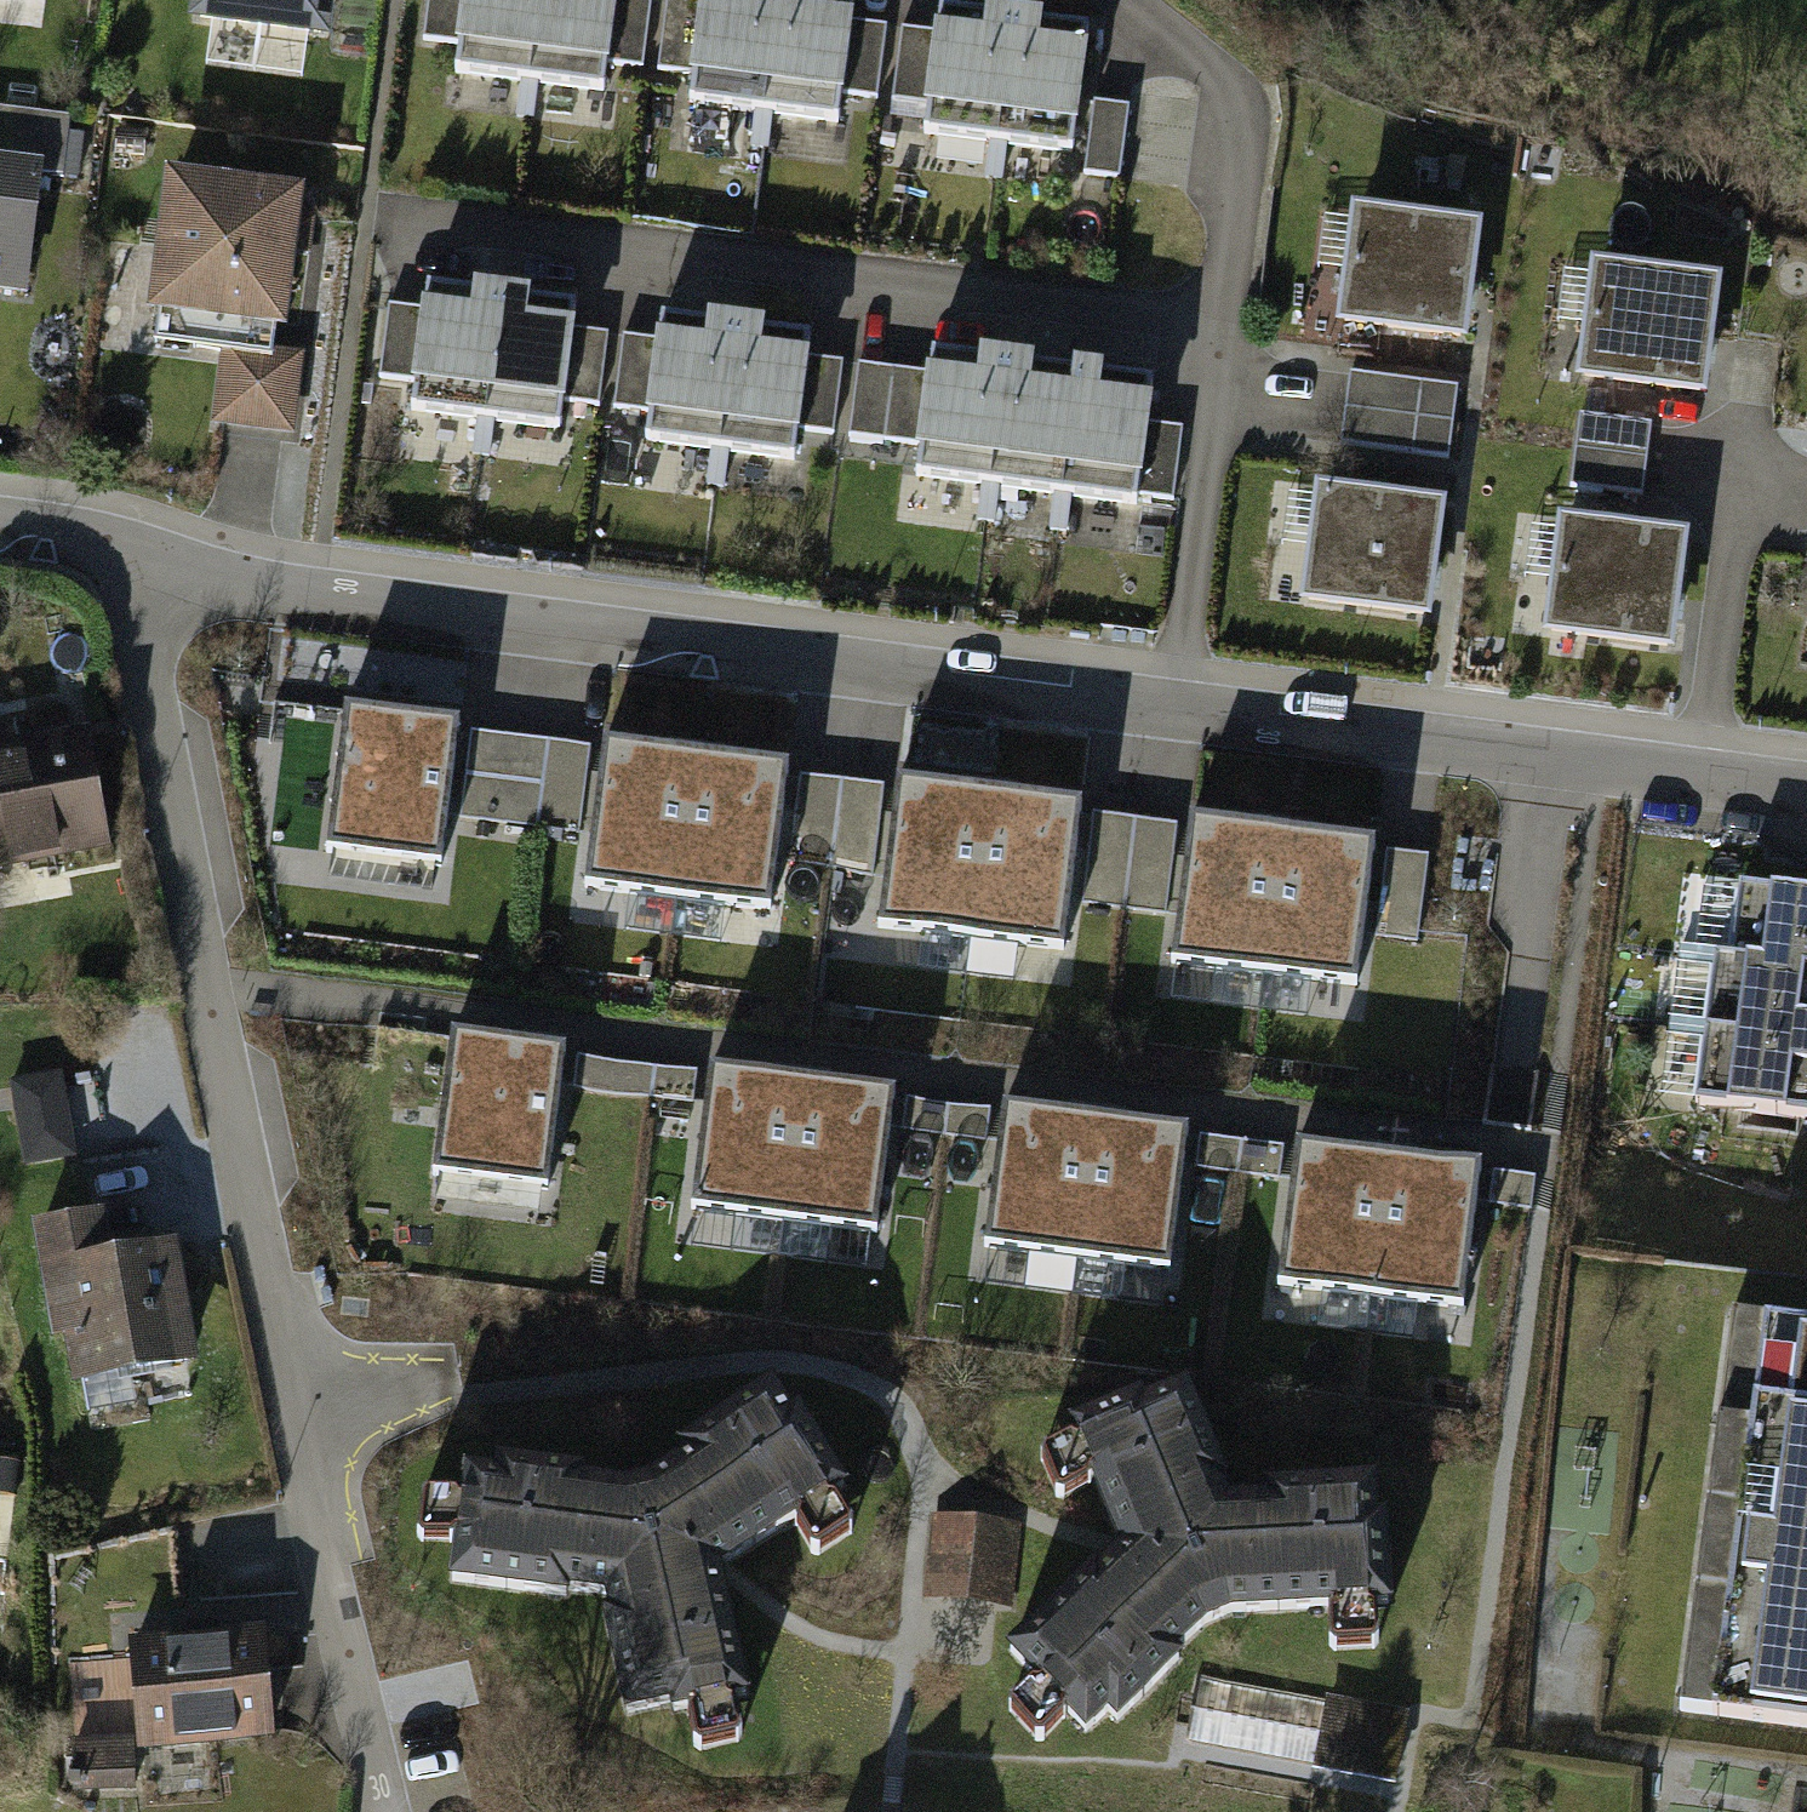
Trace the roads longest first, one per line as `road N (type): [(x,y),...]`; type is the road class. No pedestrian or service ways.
road 1 (residential): [(147,558),(314,601),(1806,797)]
road 2 (residential): [(147,558),(145,671),(380,1776),(374,1811)]
road 3 (residential): [(0,526),(147,558)]

